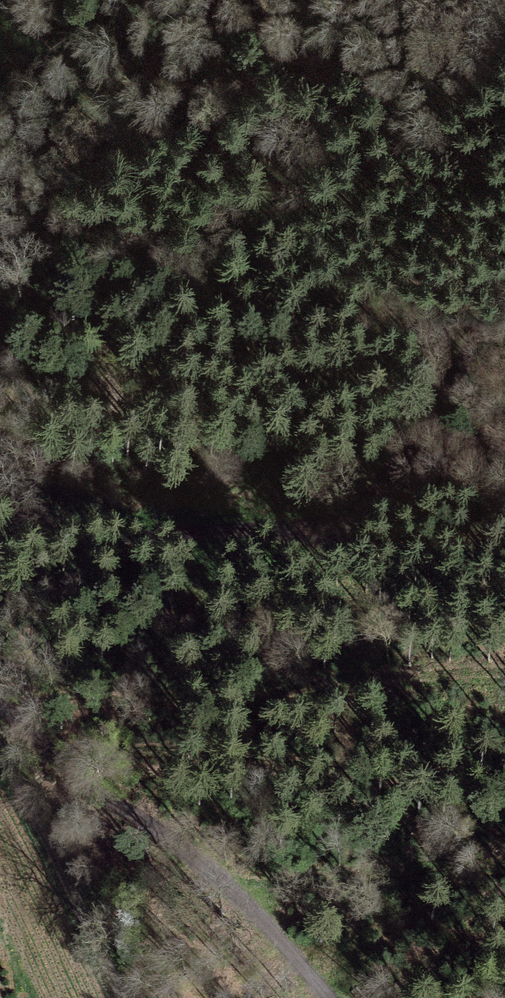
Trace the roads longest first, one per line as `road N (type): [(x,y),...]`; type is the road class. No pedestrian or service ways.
road 1 (track): [(504,281),(356,512),(86,544),(0,562)]
road 2 (track): [(349,0),(228,73),(164,87),(95,79),(62,61),(6,0)]
road 3 (track): [(0,747),(117,997)]

